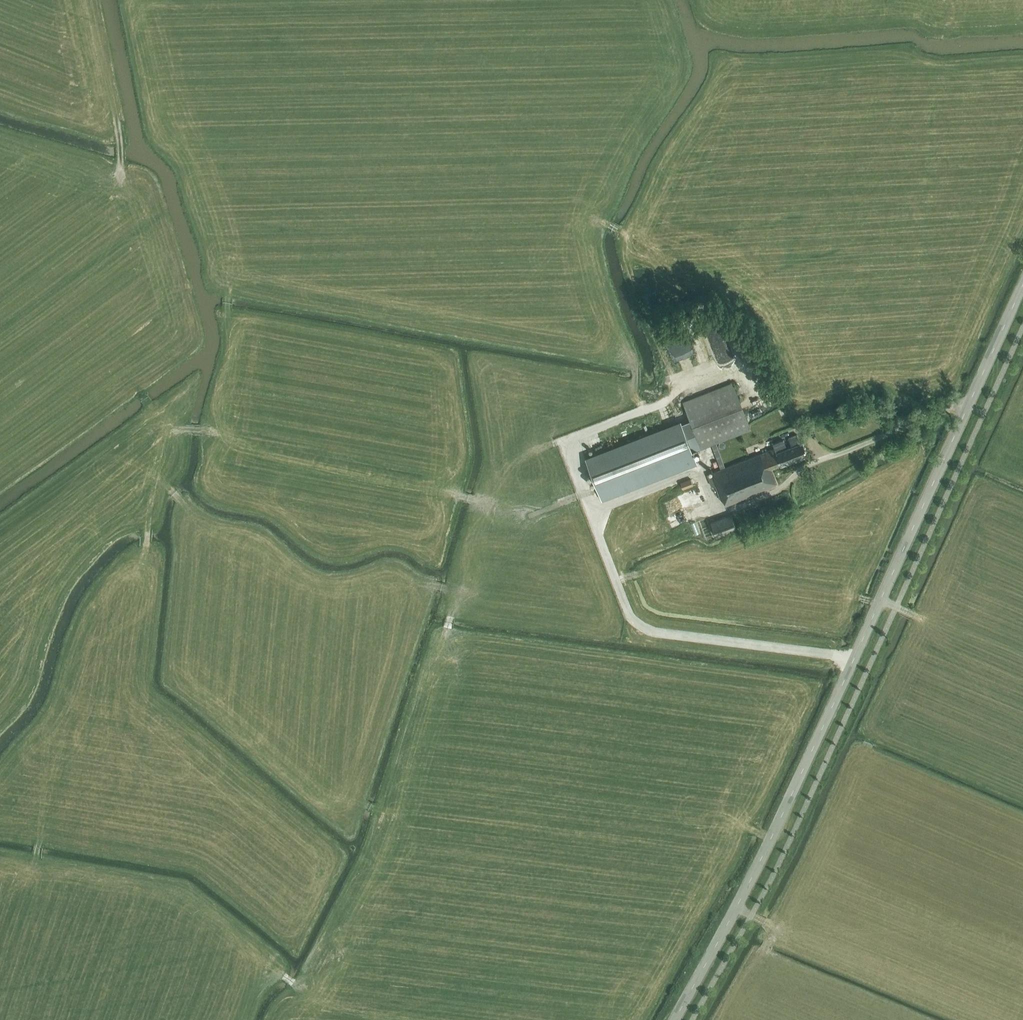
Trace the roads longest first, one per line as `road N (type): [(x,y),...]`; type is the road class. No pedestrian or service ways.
road 1 (secondary): [(675,1019),(800,776),(1022,284)]
road 2 (track): [(582,496),(522,522),(454,604),(442,642)]

